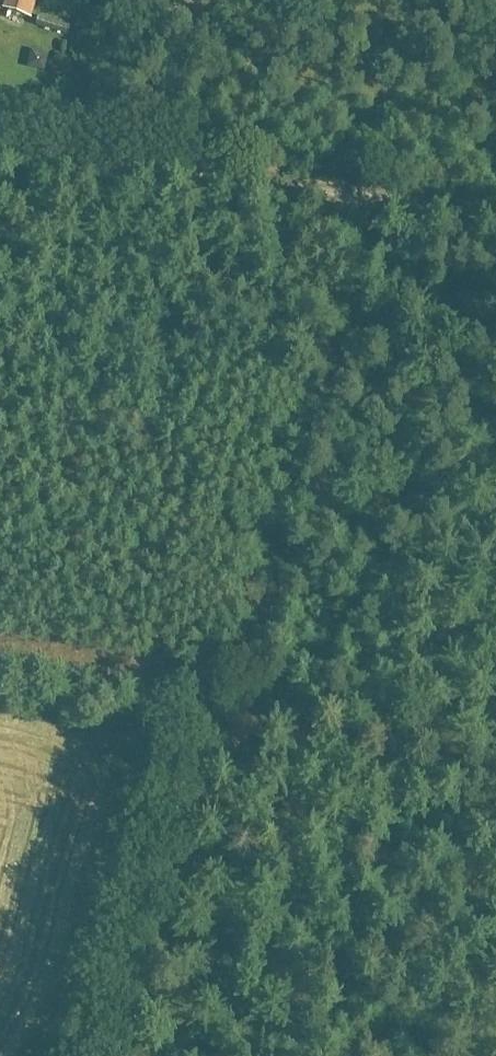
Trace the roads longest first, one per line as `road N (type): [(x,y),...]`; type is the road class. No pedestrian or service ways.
road 1 (track): [(495,207),(0,154)]

